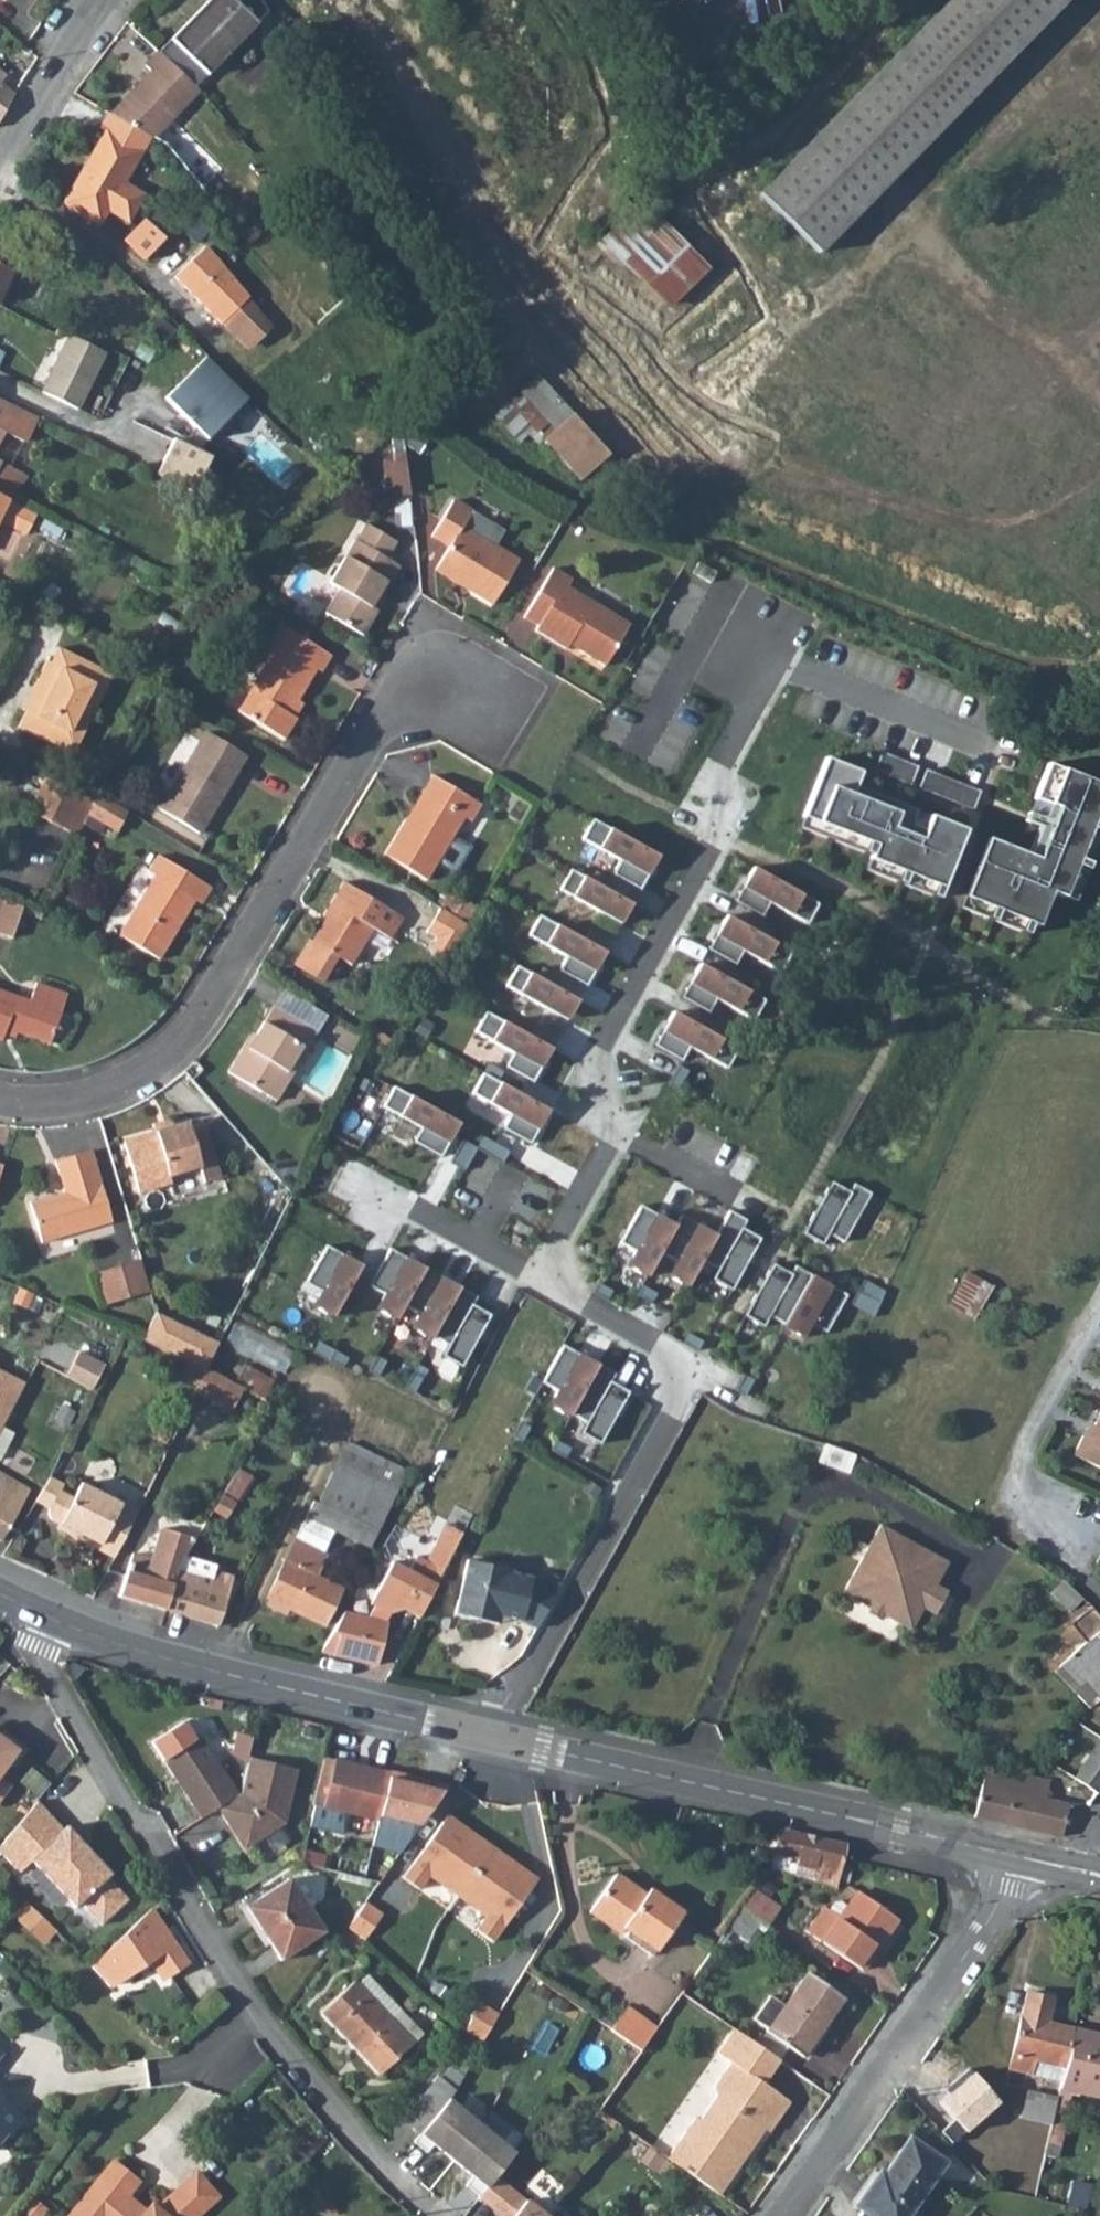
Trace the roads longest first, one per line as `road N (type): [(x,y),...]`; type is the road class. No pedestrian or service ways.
road 1 (residential): [(0,1098),(56,1102),(111,1091),(159,1061),(211,1005),(375,724),(405,688),(441,666),(498,699)]
road 2 (residential): [(429,2215),(346,2126),(219,1954),(45,1661),(46,1614)]
road 3 (residential): [(489,1735),(701,1362),(559,1285)]
road 4 (tertiary): [(1020,1857),(489,1735)]
road 5 (residential): [(629,1113),(607,1071),(606,1045),(686,906),(723,794),(722,766),(755,700),(774,622)]
road 6 (tertiary): [(489,1735),(178,1658),(46,1614)]
road 7 (residential): [(782,2215),(990,1924),(1020,1857)]
road 8 (residential): [(559,1285),(553,1255),(629,1113)]
road 9 (residential): [(3,154),(104,0)]
road 10 (residential): [(559,1285),(409,1208)]
road 11 (residential): [(629,1113),(659,1151),(728,1190)]

